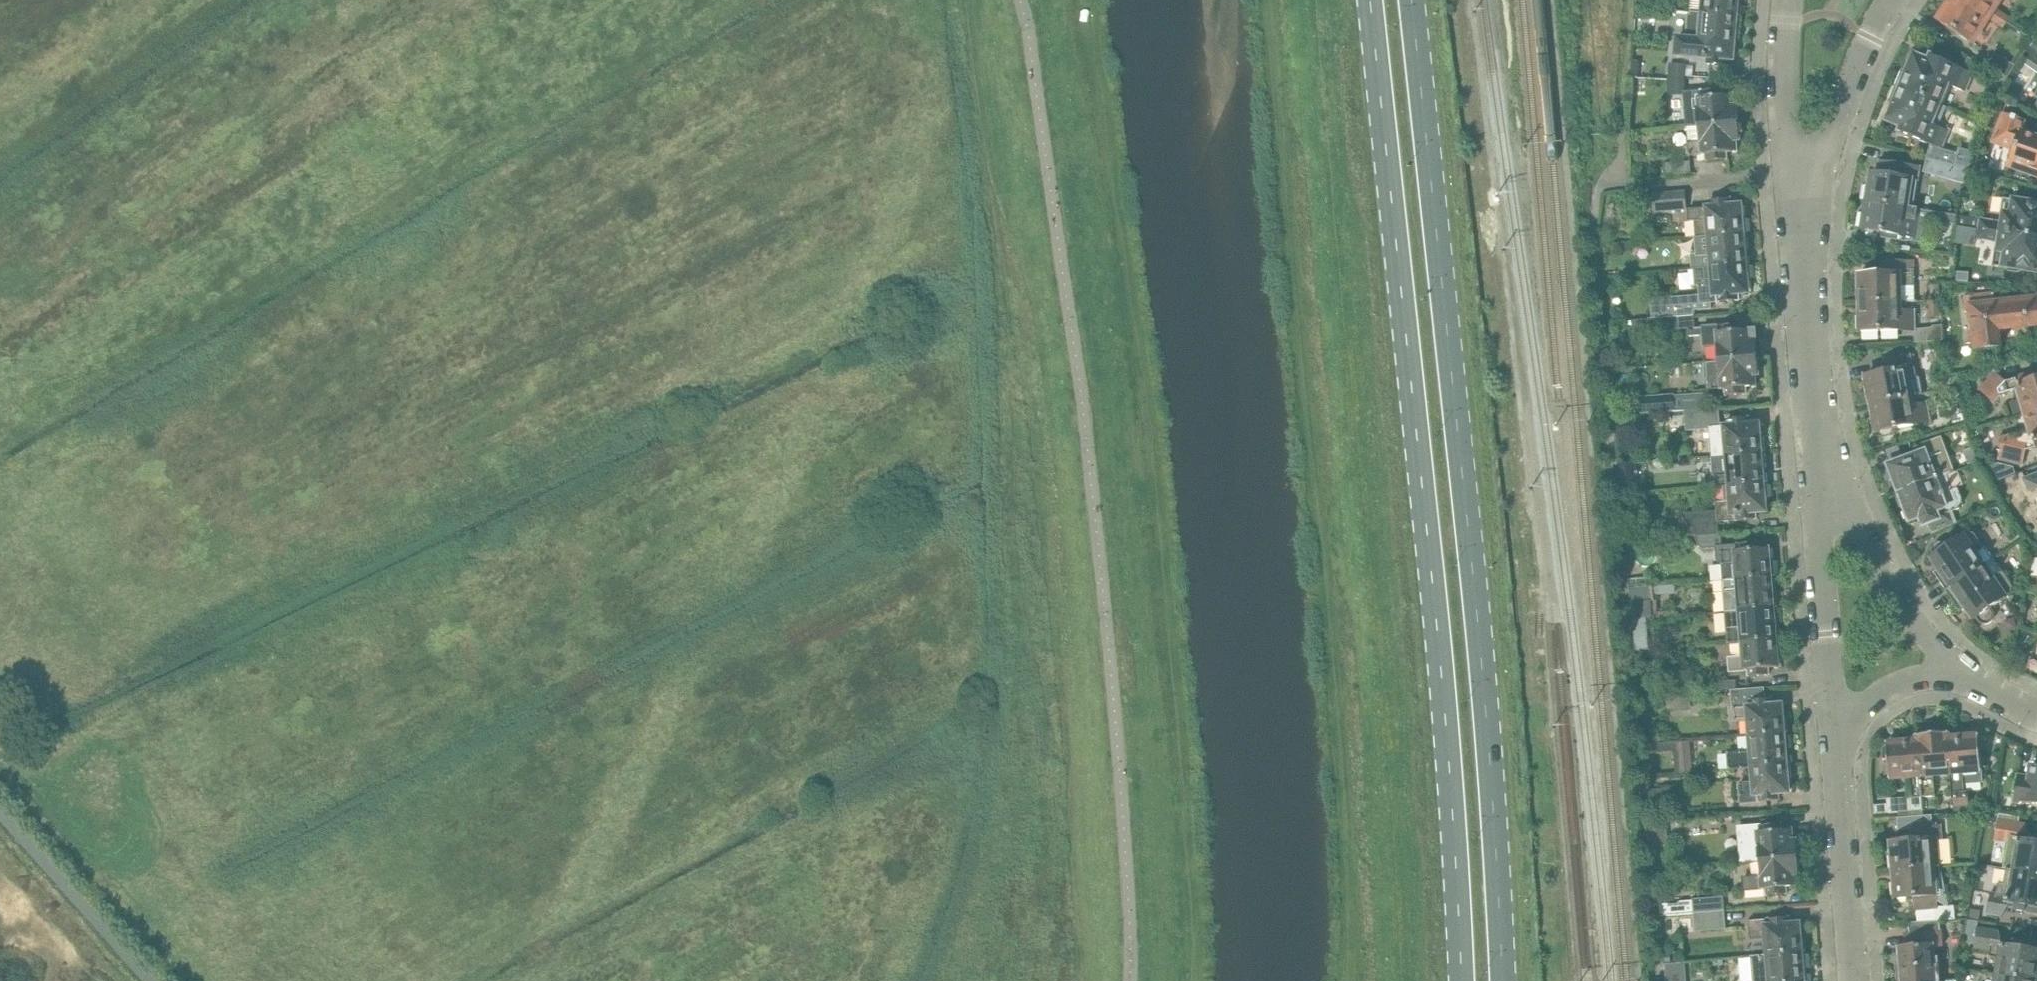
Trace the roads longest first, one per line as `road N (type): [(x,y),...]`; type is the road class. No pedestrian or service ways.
road 1 (primary): [(1370,0),(1426,506),(1461,980)]
road 2 (primary): [(1502,980),(1467,506),(1413,0)]
road 3 (residential): [(1821,488),(1804,183)]
road 4 (residential): [(1837,755),(1821,488)]
road 5 (residential): [(1856,980),(1837,755)]
road 6 (residential): [(1949,671),(1845,510),(1821,488)]
road 7 (residential): [(1804,183),(1890,0)]
road 8 (residential): [(1788,0),(1785,126),(1804,183)]
road 9 (residential): [(1837,755),(1855,710),(1910,676),(1949,671)]

